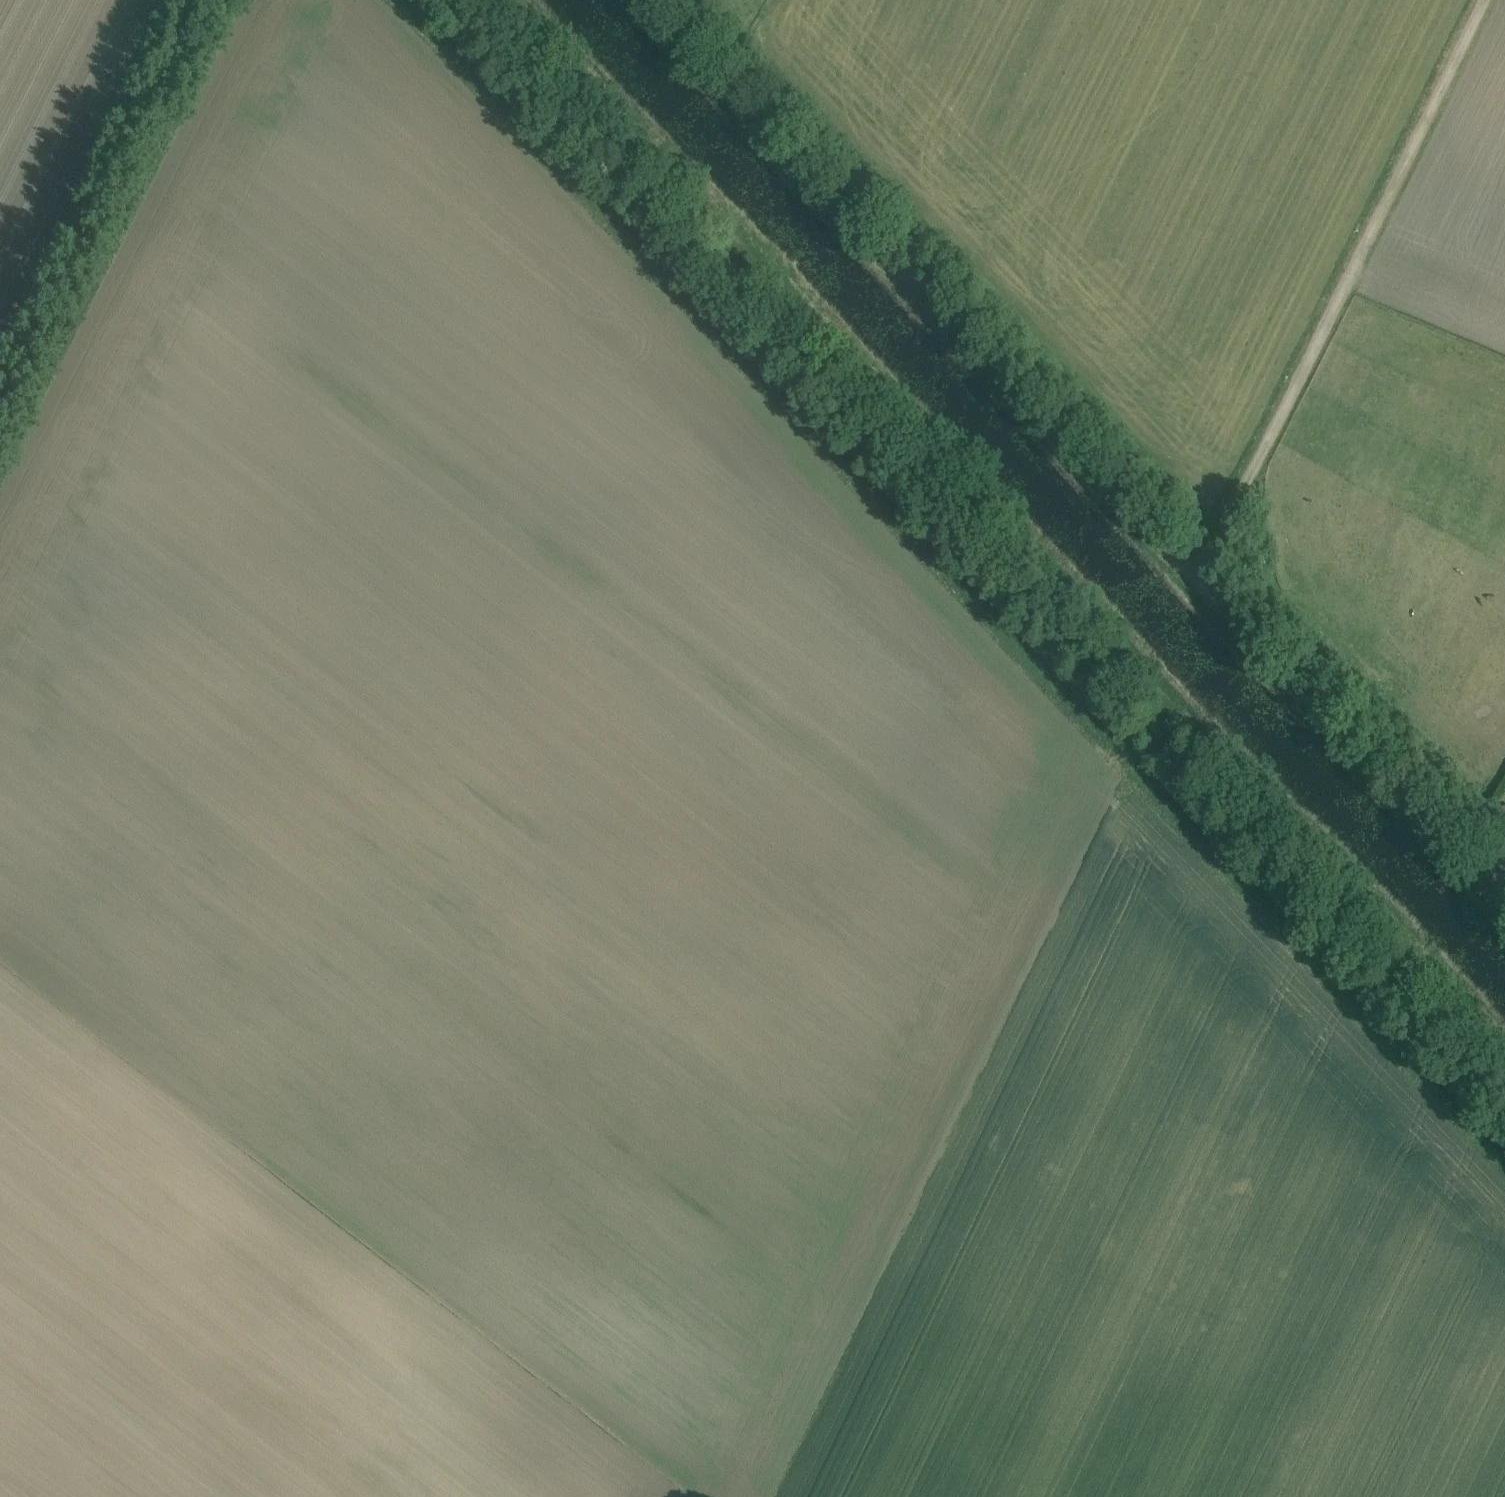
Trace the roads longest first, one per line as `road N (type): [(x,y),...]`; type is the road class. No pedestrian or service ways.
road 1 (unclassified): [(661,0),(1504,899)]
road 2 (track): [(1196,576),(1487,0)]

